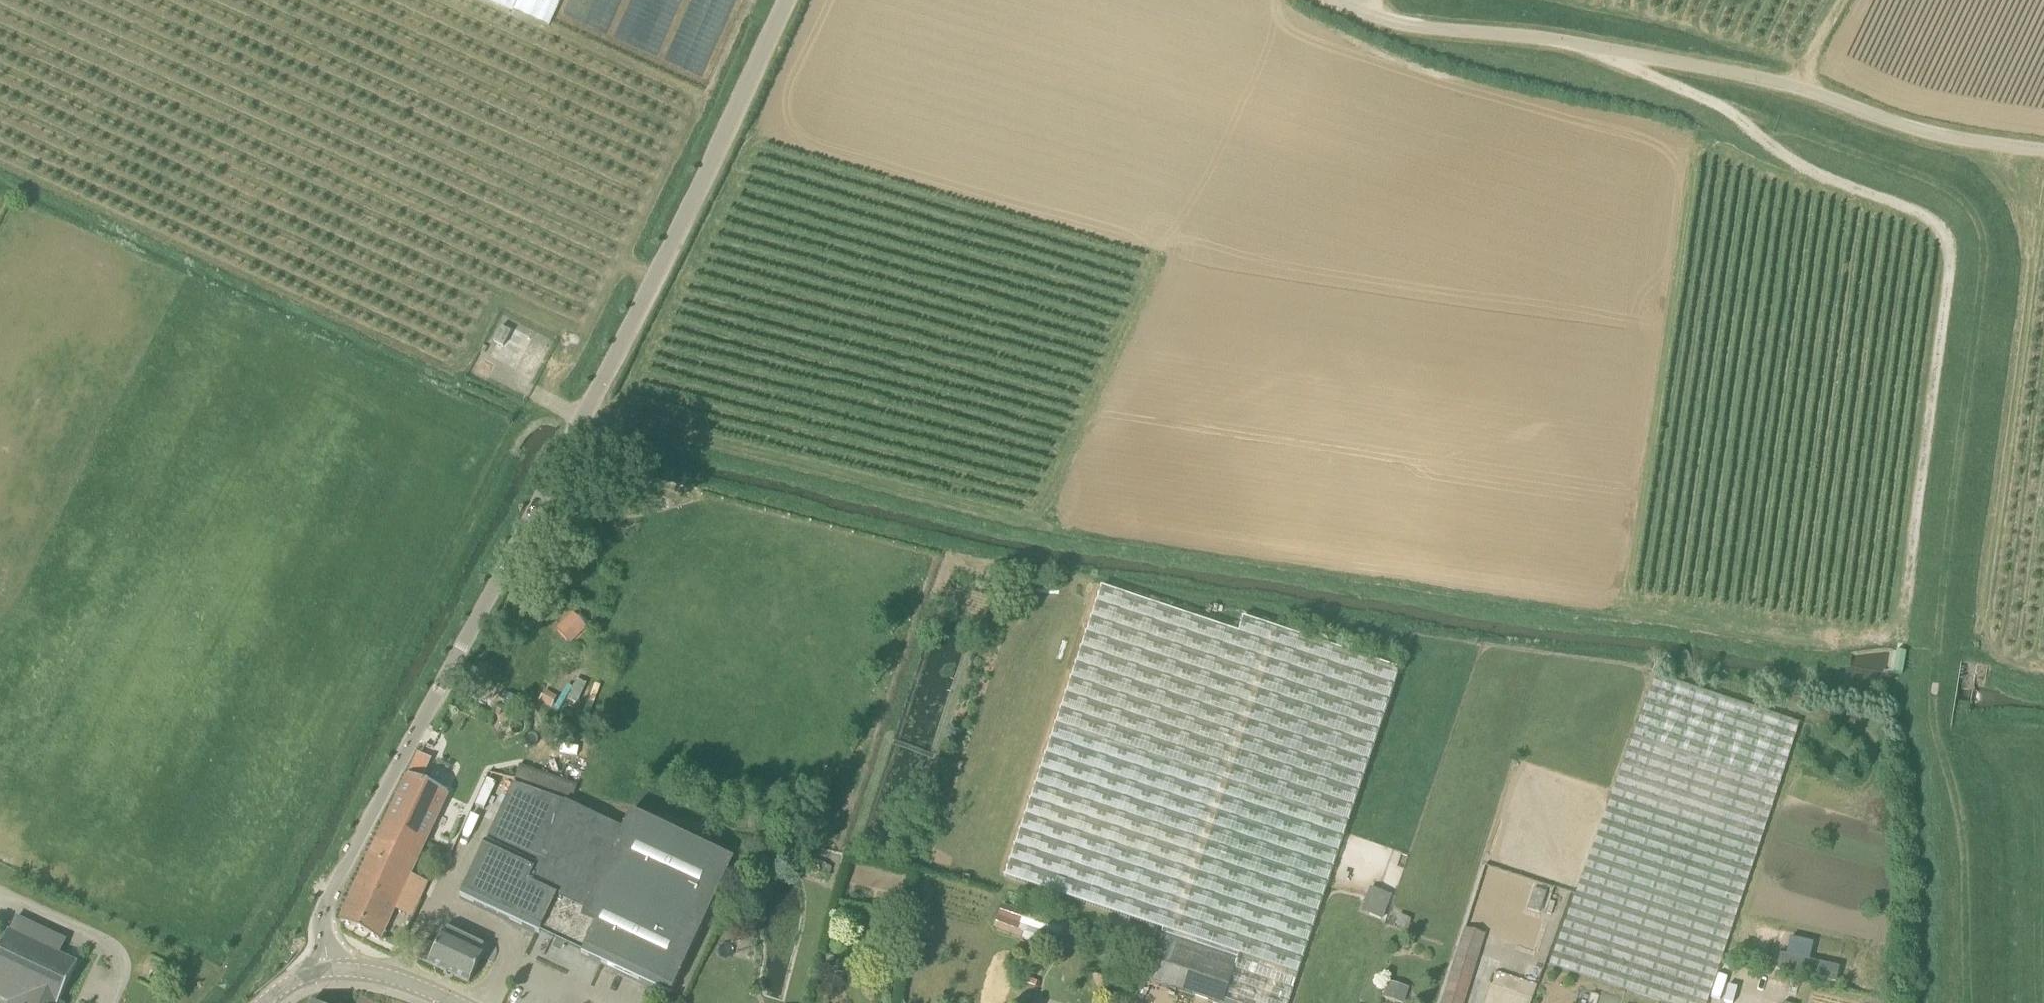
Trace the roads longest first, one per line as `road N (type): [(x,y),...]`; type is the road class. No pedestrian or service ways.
road 1 (unclassified): [(326,970),(322,922),(343,870),(520,548),(791,0)]
road 2 (unclassified): [(2043,152),(1889,123),(1802,88),(1363,13)]
road 3 (tertiary): [(451,1002),(395,979),(326,970)]

